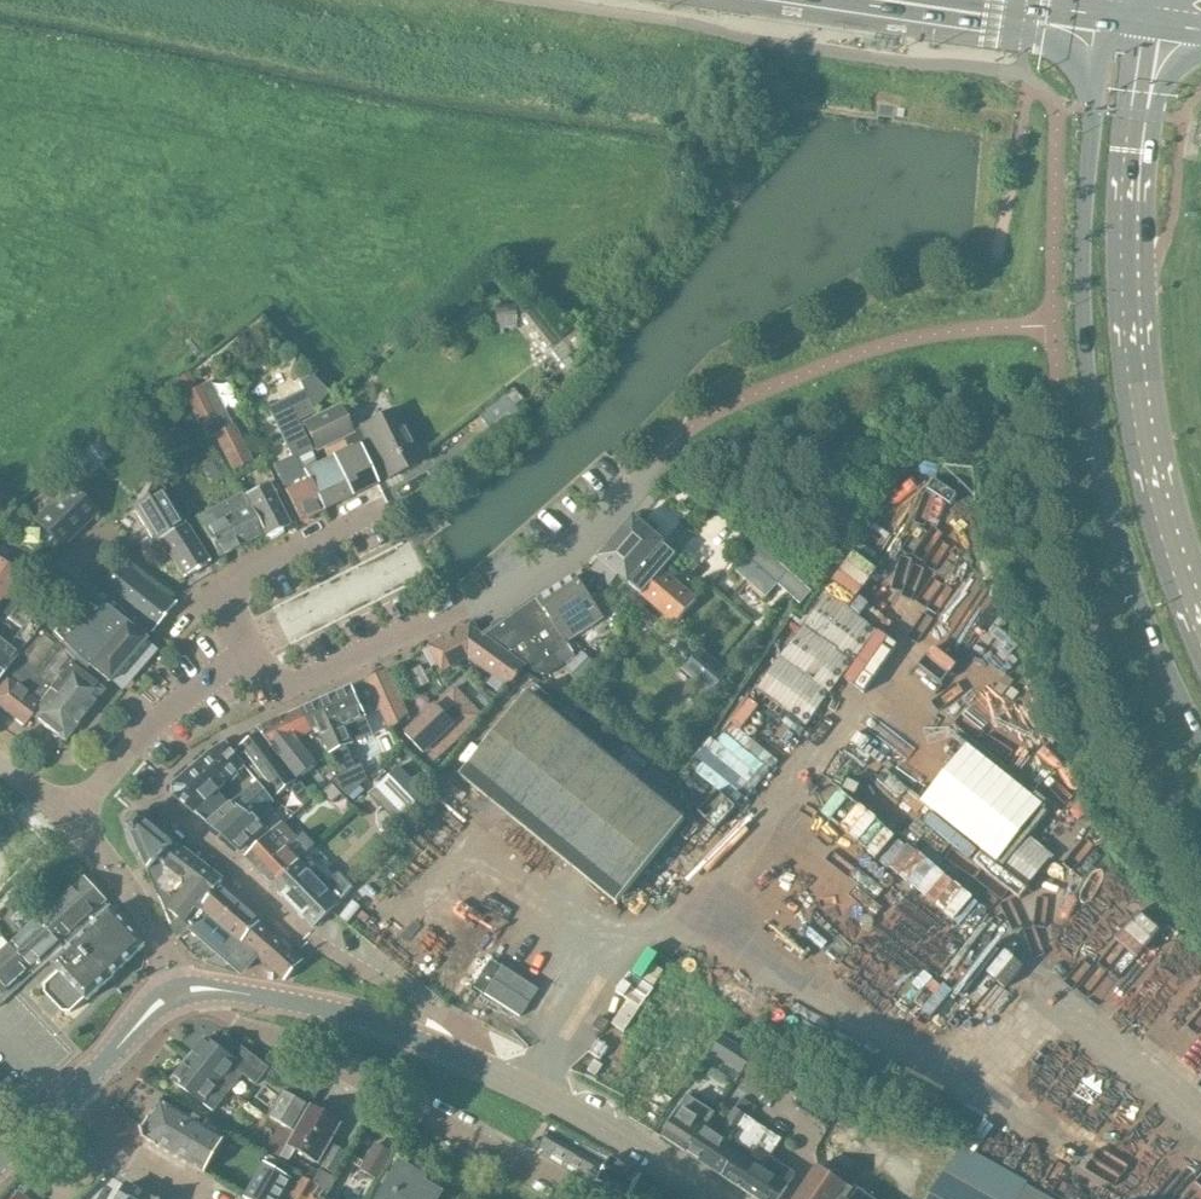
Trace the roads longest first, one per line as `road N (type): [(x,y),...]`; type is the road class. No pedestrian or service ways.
road 1 (secondary): [(1110,16),(1085,202),(1081,310),(1089,392),(1124,556),(1200,735)]
road 2 (secondary): [(1200,622),(1151,467),(1130,293),(1133,151),(1154,23)]
road 3 (residential): [(660,456),(536,578),(304,682),(276,686),(248,649)]
road 4 (residential): [(204,991),(234,1022),(323,1052),(585,1198)]
road 5 (secondary): [(465,1060),(713,1198)]
road 6 (secondary): [(204,991),(330,1010),(465,1060)]
road 7 (residential): [(248,649),(175,706),(64,816)]
road 8 (residential): [(248,649),(223,592),(384,502)]
road 9 (unclassified): [(64,816),(140,902),(178,994)]
road 10 (residential): [(465,1060),(471,1040),(464,1027),(319,947)]
road 11 (residential): [(197,1198),(134,1161),(69,1097)]
road 12 (secondary): [(69,1097),(147,1014),(178,994)]

